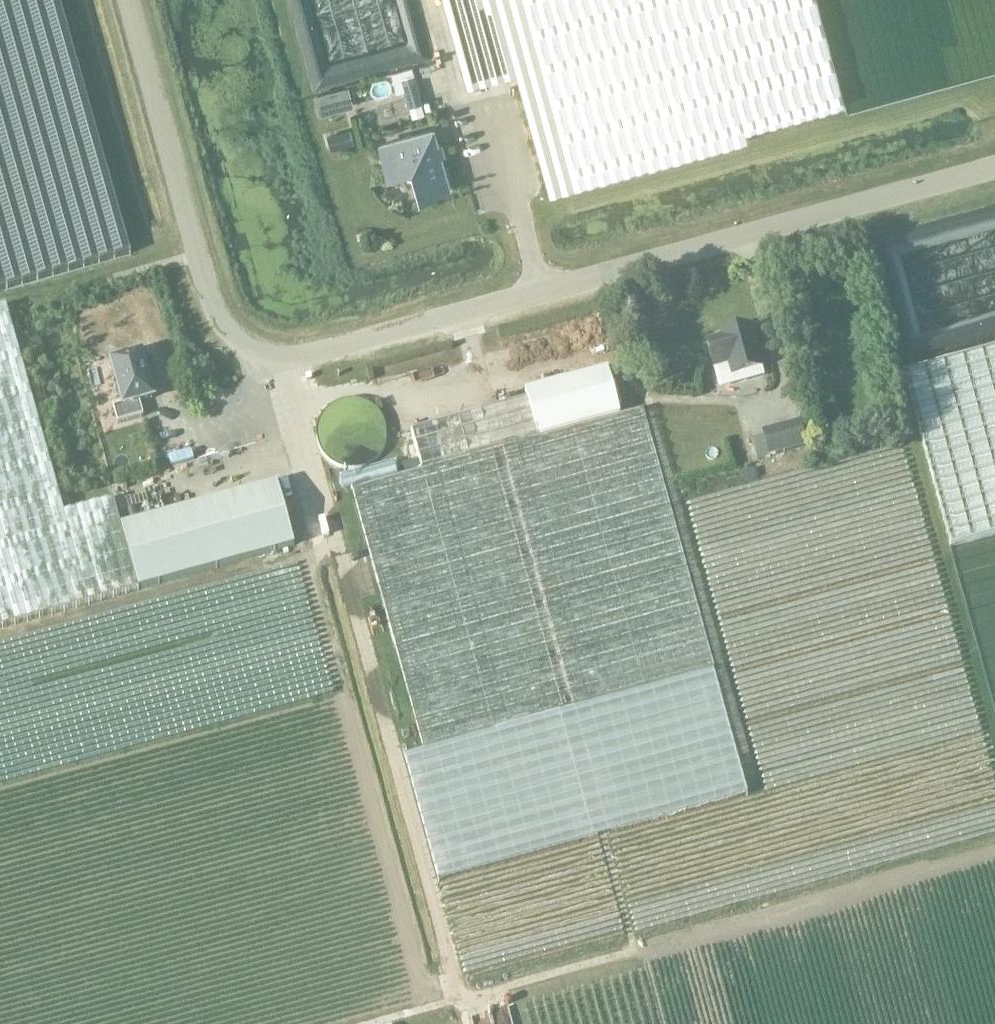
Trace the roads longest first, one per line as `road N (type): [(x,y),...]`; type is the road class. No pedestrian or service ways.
road 1 (unclassified): [(994,166),(323,350),(267,355),(227,331),(208,297),(128,0)]

